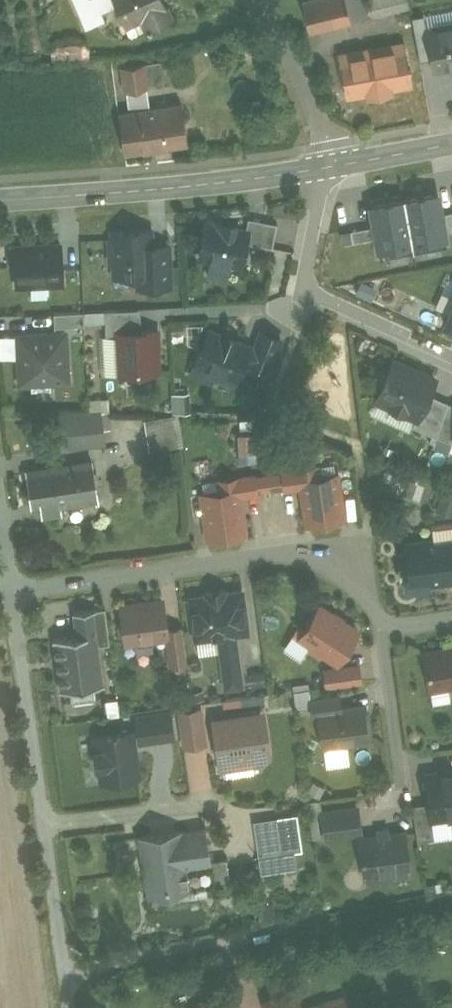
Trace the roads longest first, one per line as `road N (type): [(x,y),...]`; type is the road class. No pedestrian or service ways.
road 1 (residential): [(15,598),(301,557),(335,570),(379,618)]
road 2 (tertiary): [(0,205),(327,171)]
road 3 (residential): [(48,824),(15,598)]
road 4 (residential): [(73,1007),(48,824)]
road 5 (residential): [(327,171),(323,125),(269,0)]
road 6 (residential): [(379,618),(409,789)]
road 7 (residential): [(48,824),(209,805)]
road 8 (residential): [(451,355),(307,290)]
road 9 (residential): [(169,311),(286,303),(307,290)]
road 10 (tertiary): [(327,171),(451,148)]
road 11 (residential): [(307,290),(327,171)]

